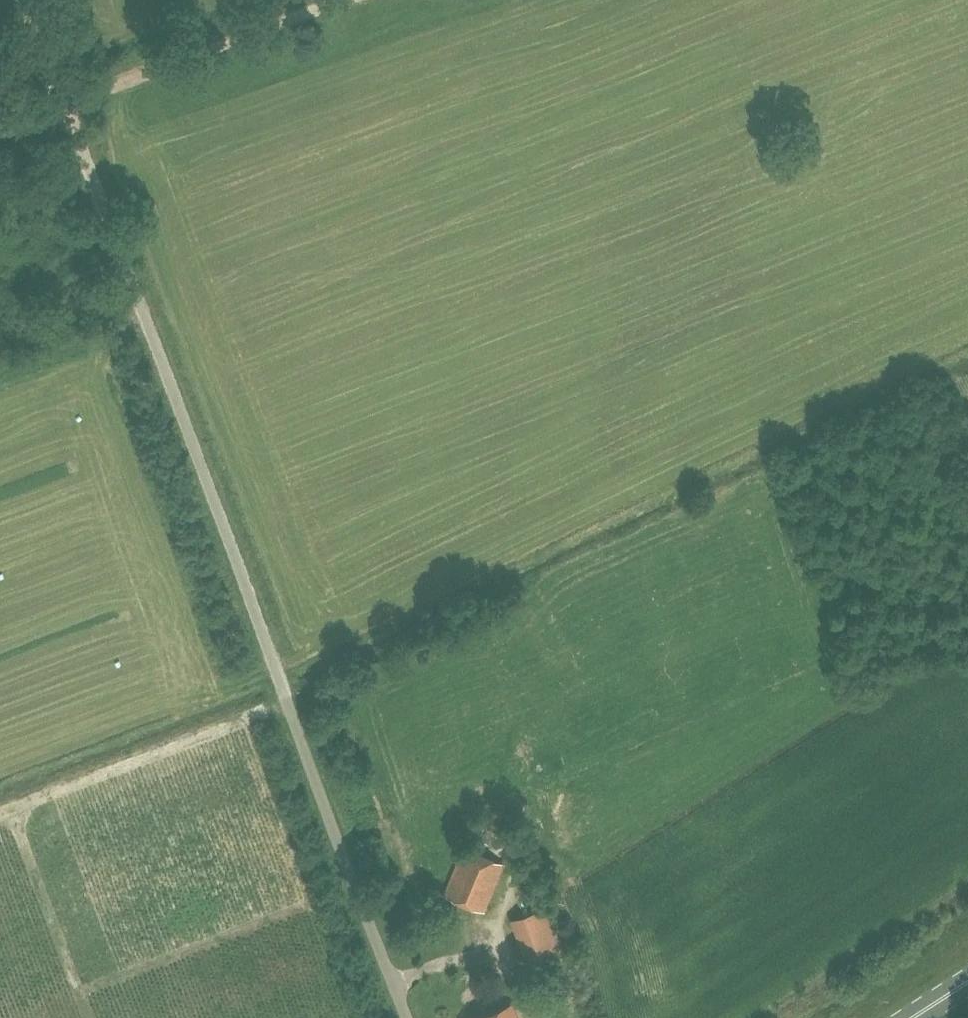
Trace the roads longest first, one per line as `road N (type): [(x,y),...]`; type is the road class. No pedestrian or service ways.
road 1 (unclassified): [(407,1017),(66,100)]
road 2 (track): [(0,130),(336,0)]
road 3 (track): [(775,1017),(967,896)]

